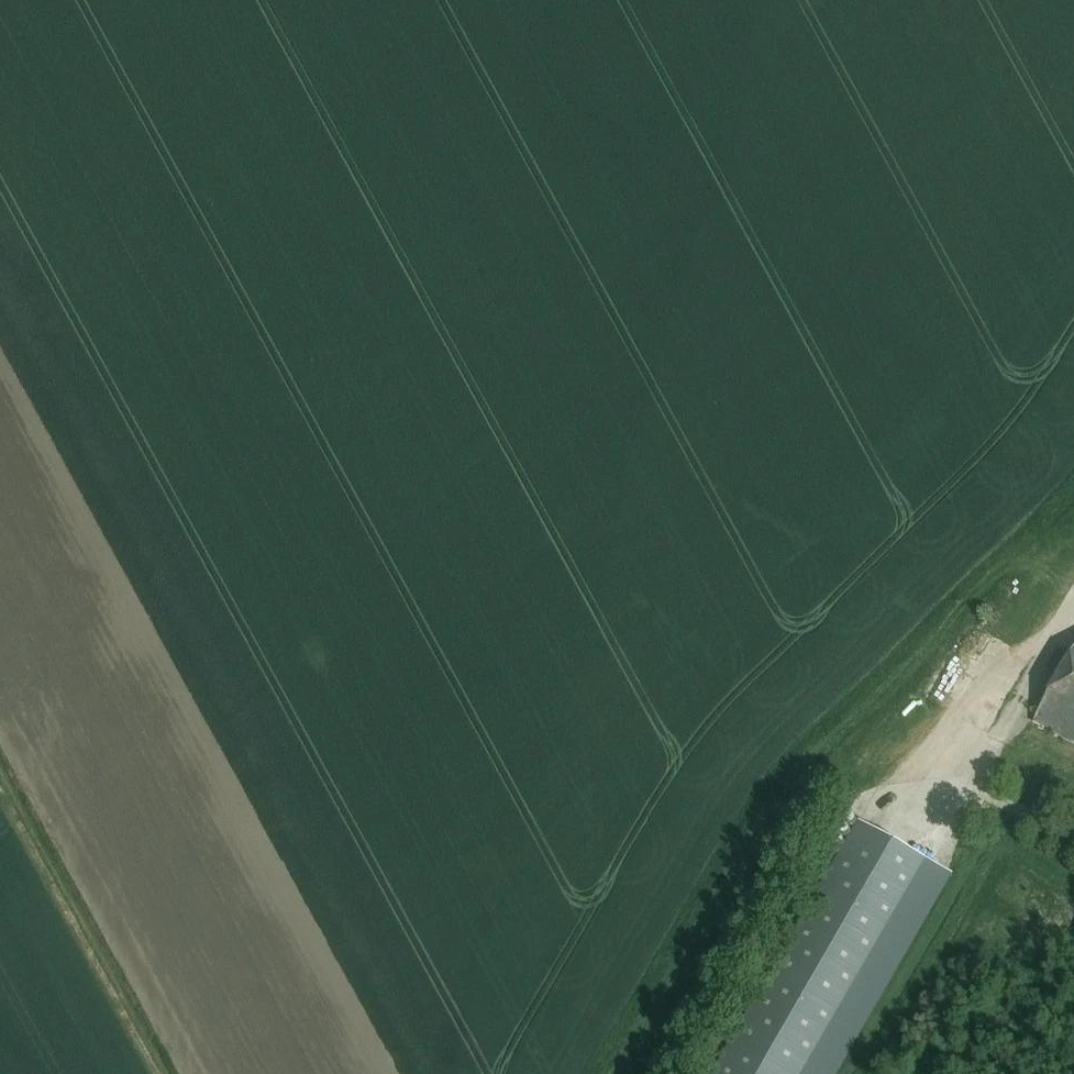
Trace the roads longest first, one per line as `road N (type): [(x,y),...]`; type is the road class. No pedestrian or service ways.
road 1 (track): [(617,1073),(797,770),(865,714),(1073,493)]

